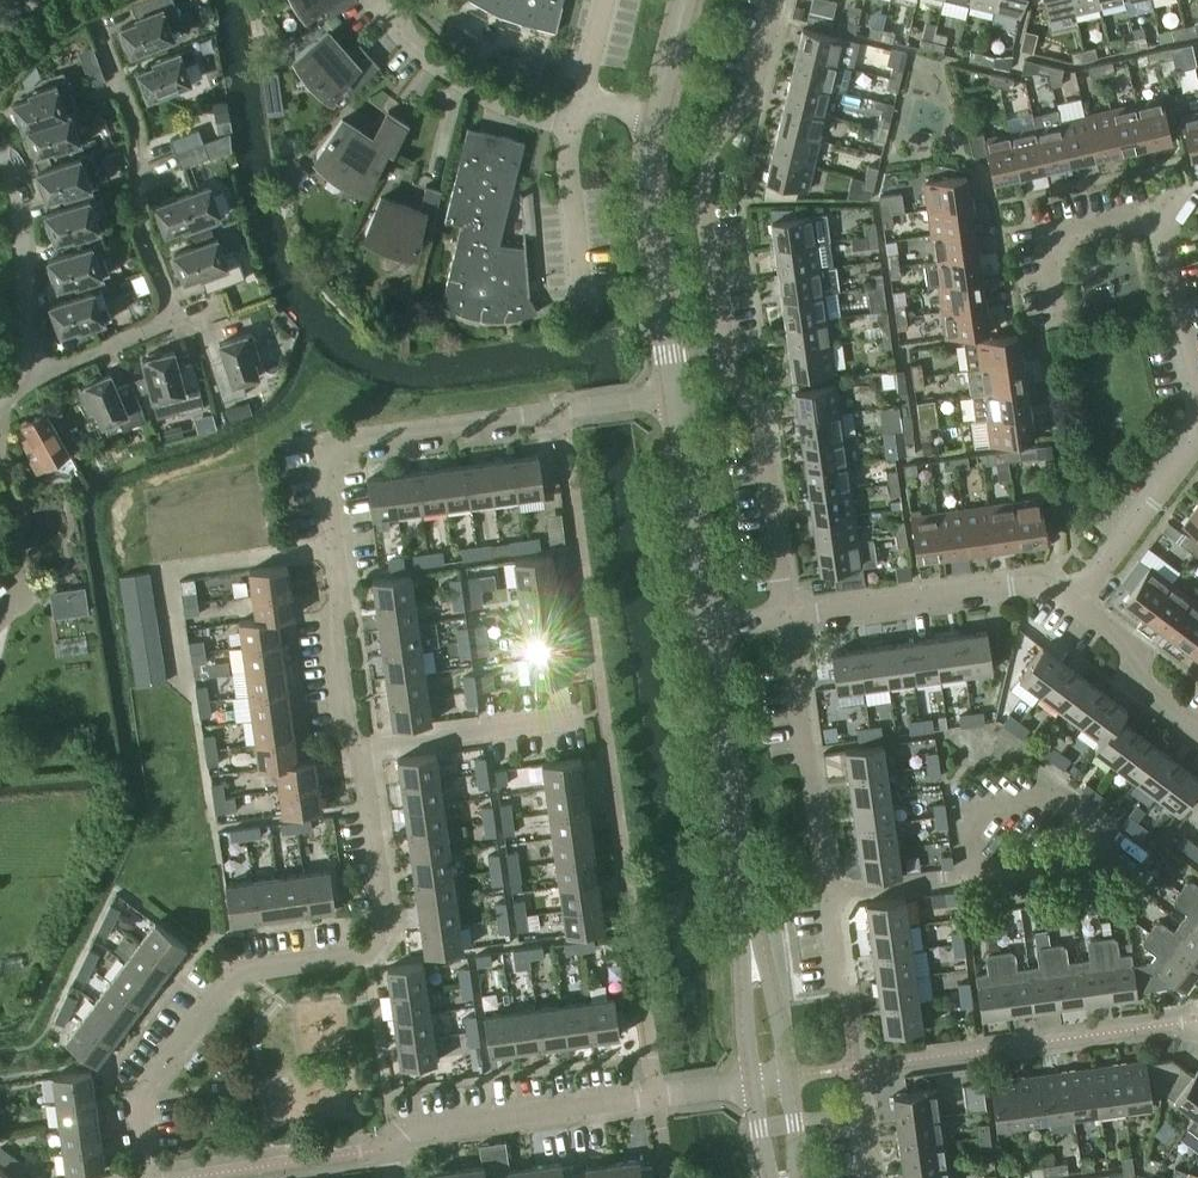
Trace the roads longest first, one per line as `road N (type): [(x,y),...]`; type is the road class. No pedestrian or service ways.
road 1 (residential): [(787,618),(762,419),(725,367),(701,212),(714,142),(753,98),(775,0)]
road 2 (residential): [(147,1177),(139,1098),(237,971),(360,957),(377,945),(382,928),(362,749)]
road 3 (residential): [(338,545),(328,456),(334,443),(671,399)]
road 4 (residential): [(392,1177),(388,1149),(406,1134),(754,1082)]
road 5 (residential): [(846,1000),(787,618)]
road 6 (residential): [(167,314),(168,291),(142,225),(138,134),(91,5)]
road 7 (tertiary): [(751,946),(707,628)]
road 8 (residential): [(787,618),(1041,583),(1079,605)]
road 9 (tertiary): [(671,399),(648,162),(658,115)]
road 10 (residential): [(179,676),(163,571),(338,545)]
road 11 (residential): [(574,127),(504,106),(445,72),(372,0)]
road 12 (residential): [(11,386),(27,324),(20,212),(0,151)]
road 13 (tertiary): [(707,628),(671,399)]
road 14 (residential): [(362,749),(578,719)]
road 15 (residential): [(362,749),(344,732),(330,625),(344,606),(338,545)]
road 16 (residential): [(1167,213),(1161,227),(1197,418)]
road 17 (residential): [(1197,445),(1079,605)]
road 18 (residential): [(1057,320),(1048,258),(1055,239),(1167,213)]
road 19 (residential): [(1079,605),(1129,648),(1138,685),(1197,732)]
road 20 (residential): [(582,304),(567,179),(574,127)]
road 21 (residential): [(11,386),(167,314)]
road 22 (tertiary): [(787,1077),(761,960),(751,946)]
road 23 (tertiary): [(751,946),(746,992),(754,1082)]

